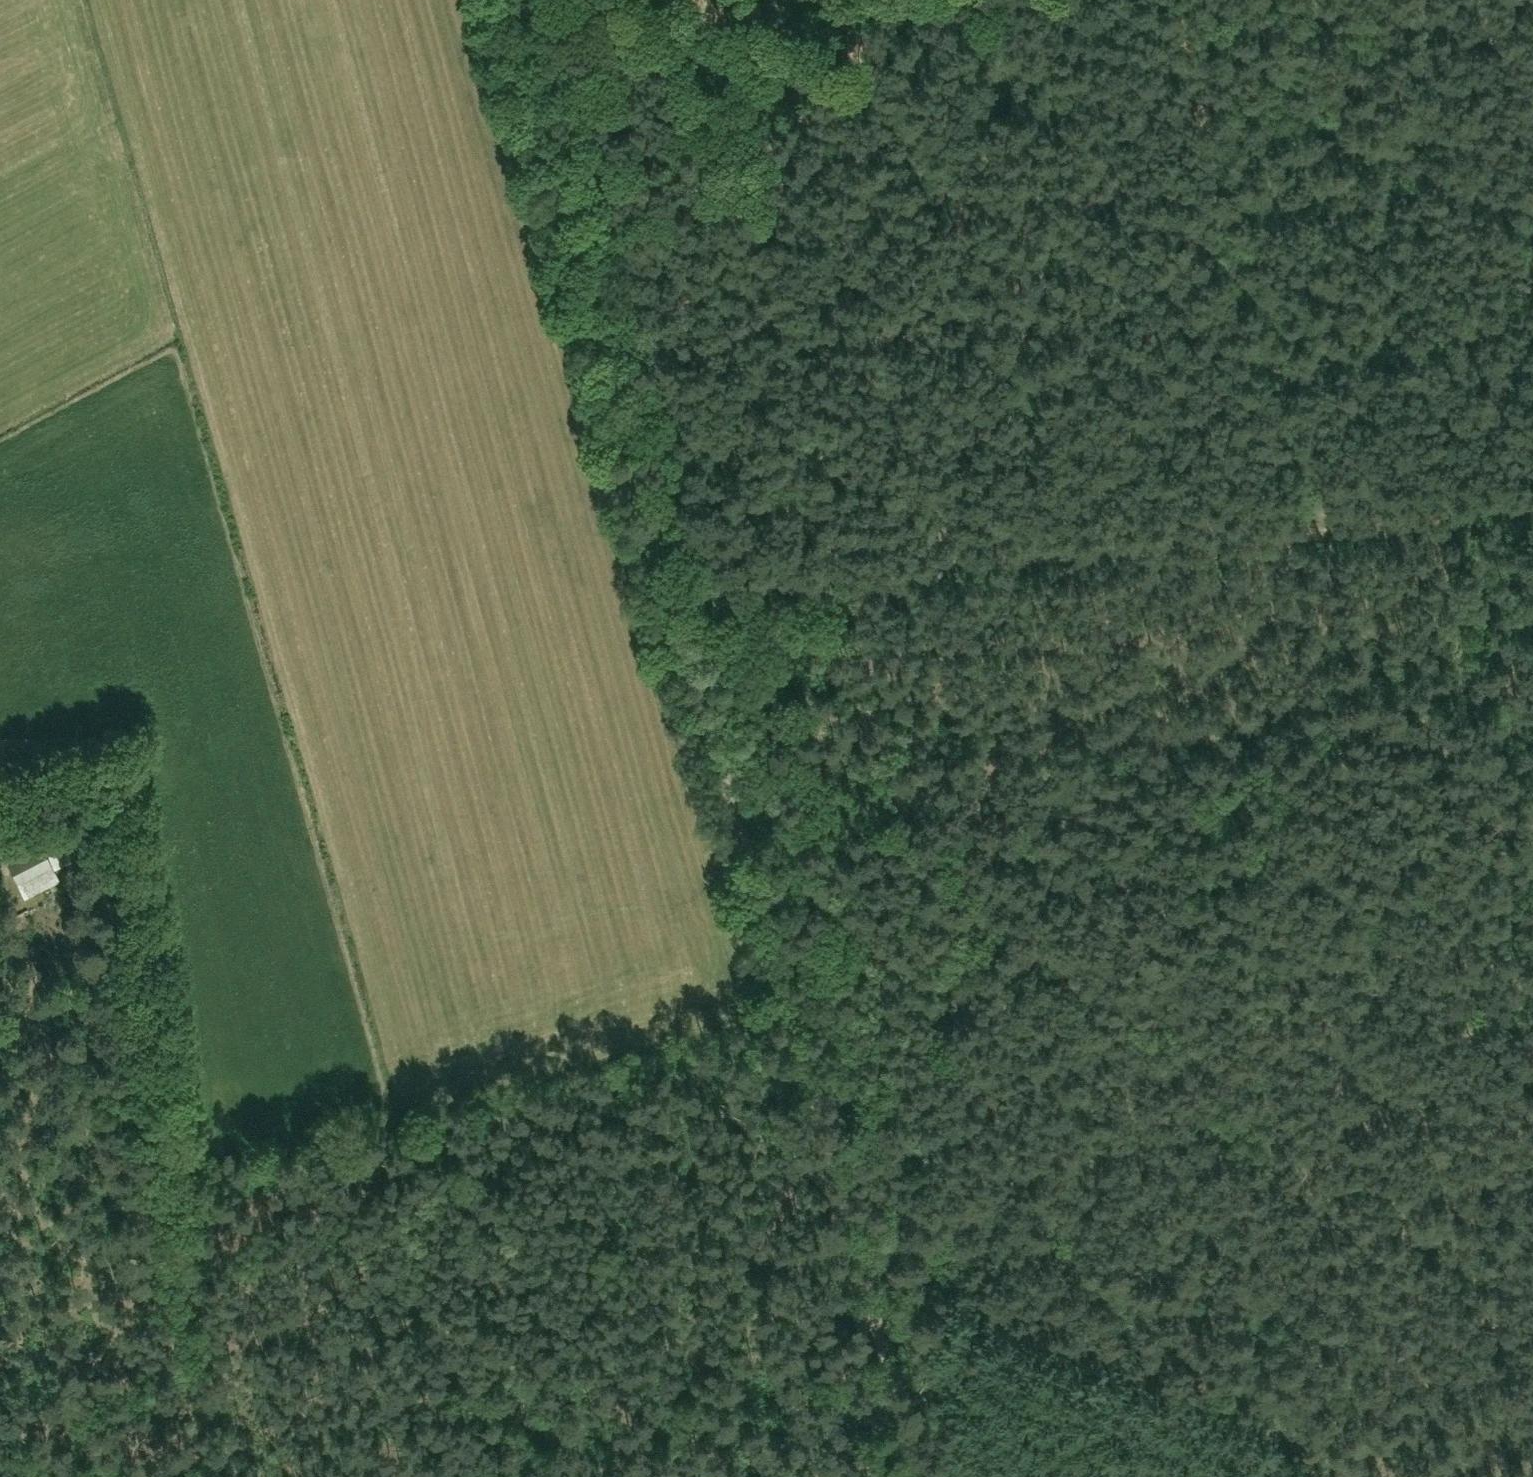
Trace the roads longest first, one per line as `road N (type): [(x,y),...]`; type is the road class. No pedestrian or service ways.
road 1 (track): [(920,1476),(506,0)]

